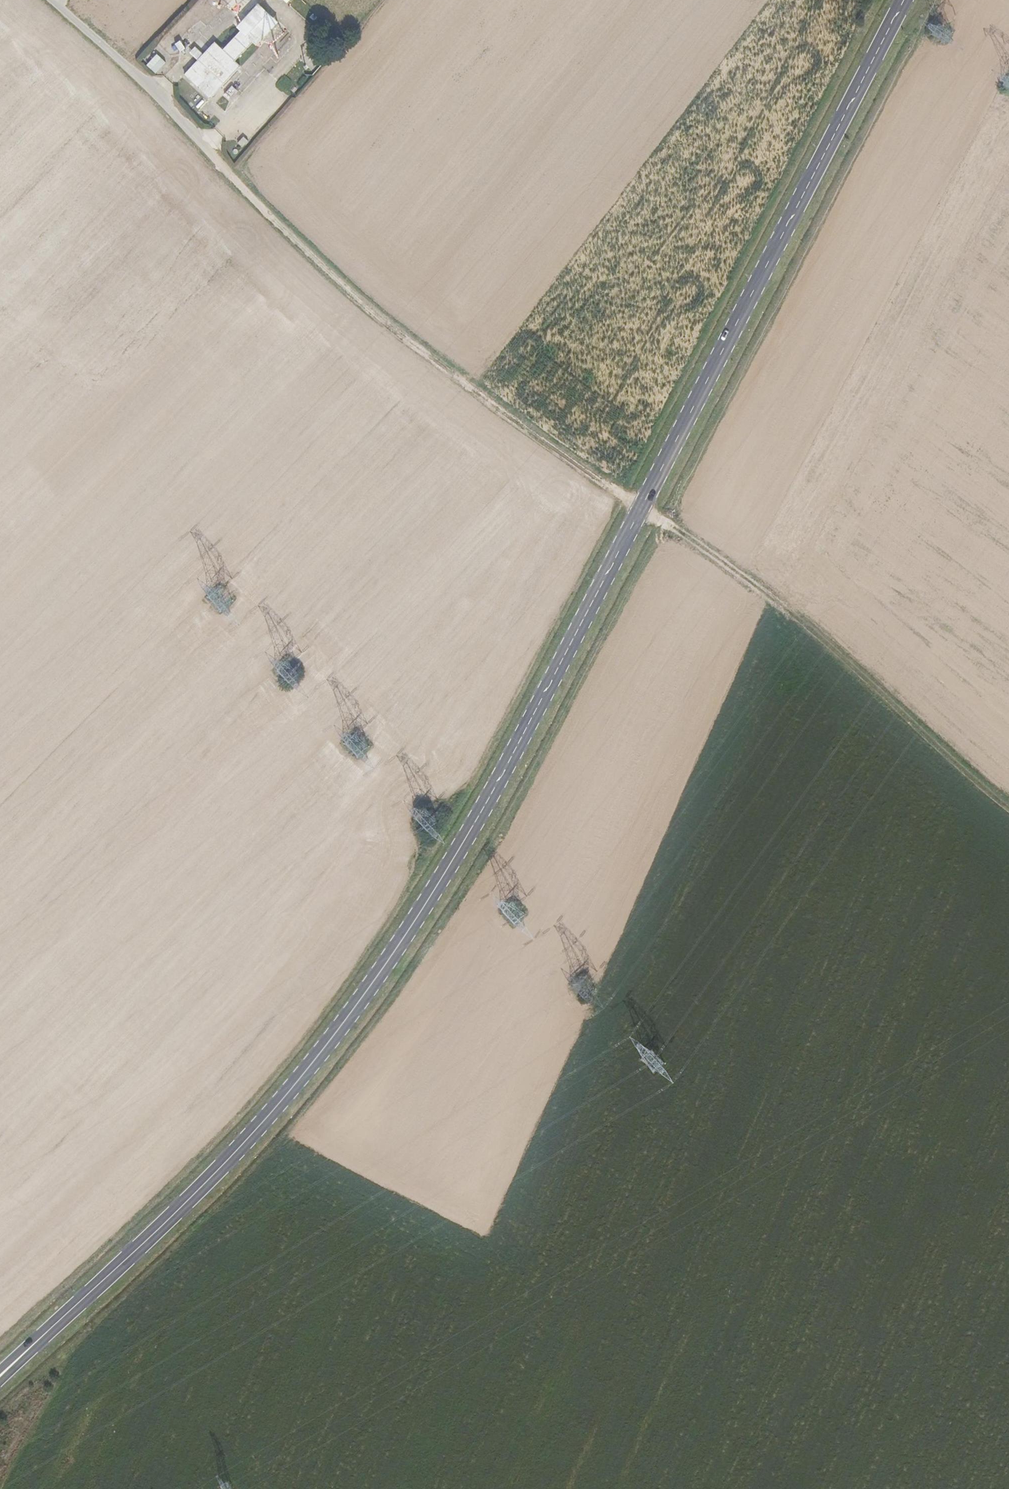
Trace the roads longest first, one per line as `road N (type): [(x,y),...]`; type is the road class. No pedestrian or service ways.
road 1 (secondary): [(0,1375),(178,1211),(320,1057),(424,907),(644,506),(905,0)]
road 2 (track): [(248,195),(355,301),(507,418),(772,600),(1008,810)]
road 3 (residential): [(248,195),(51,0)]

